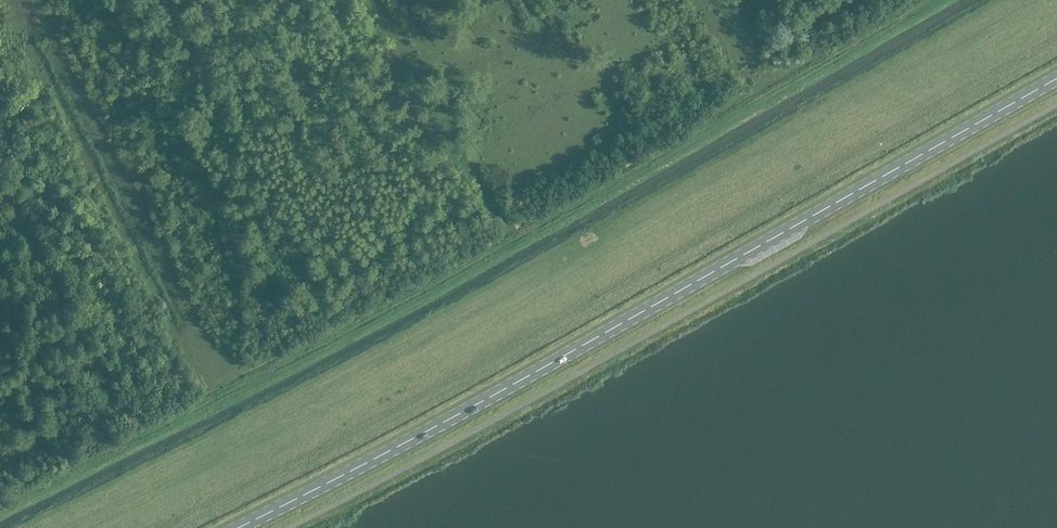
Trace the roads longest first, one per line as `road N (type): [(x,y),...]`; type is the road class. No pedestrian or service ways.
road 1 (primary): [(254,527),(540,380),(1056,87)]

